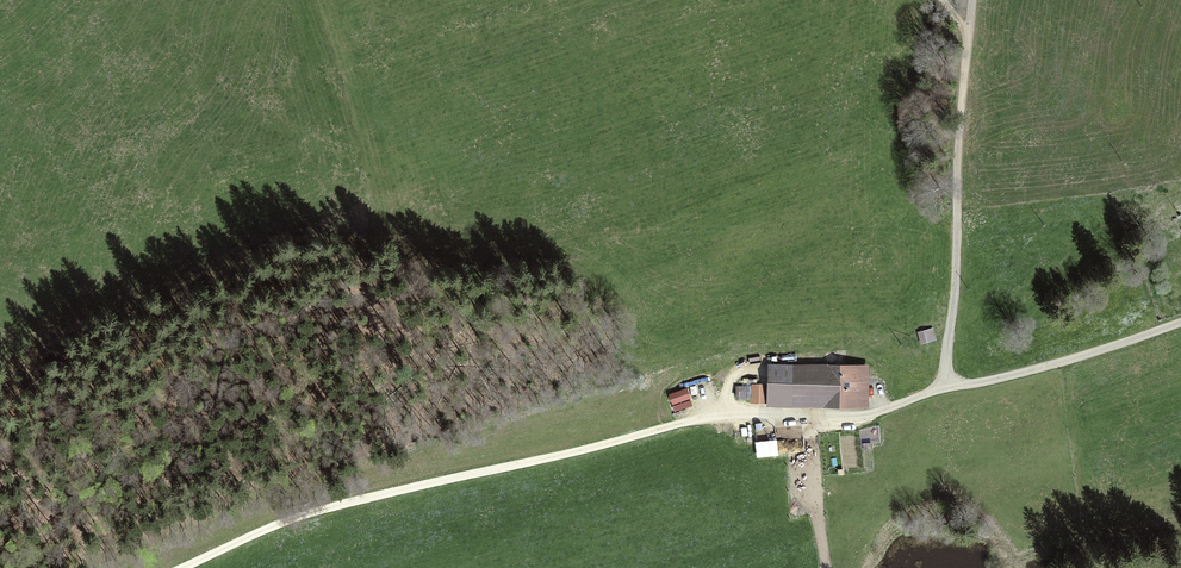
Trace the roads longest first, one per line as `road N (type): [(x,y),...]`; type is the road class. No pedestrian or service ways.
road 1 (unclassified): [(1180,321),(863,416),(708,418),(293,519)]
road 2 (track): [(972,0),(945,388)]
road 3 (track): [(293,519),(183,567)]

